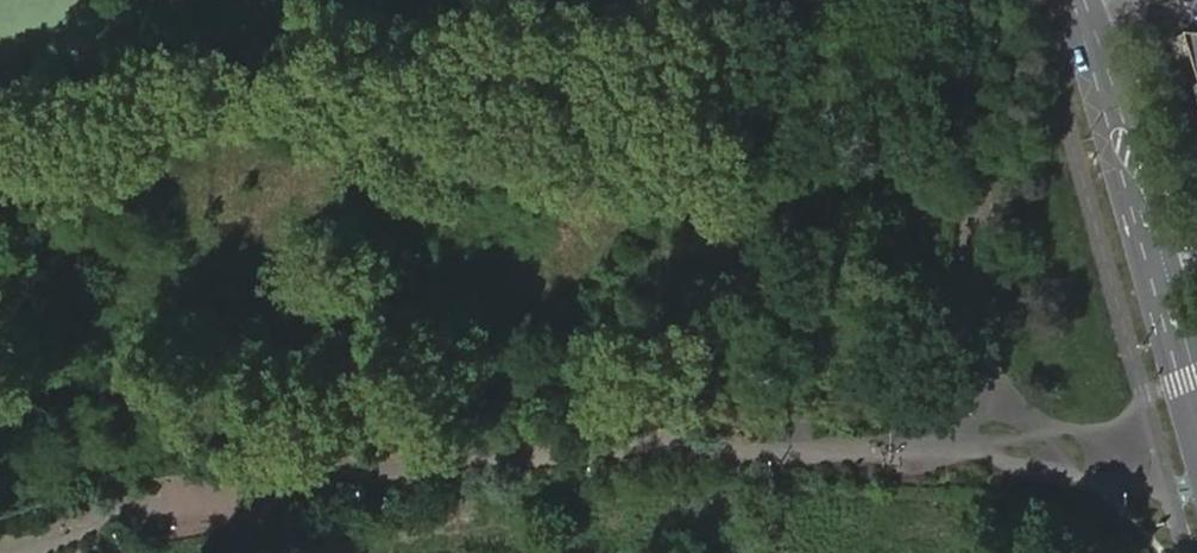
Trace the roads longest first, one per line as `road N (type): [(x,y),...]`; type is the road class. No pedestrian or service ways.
road 1 (secondary): [(1196,410),(1077,0)]

